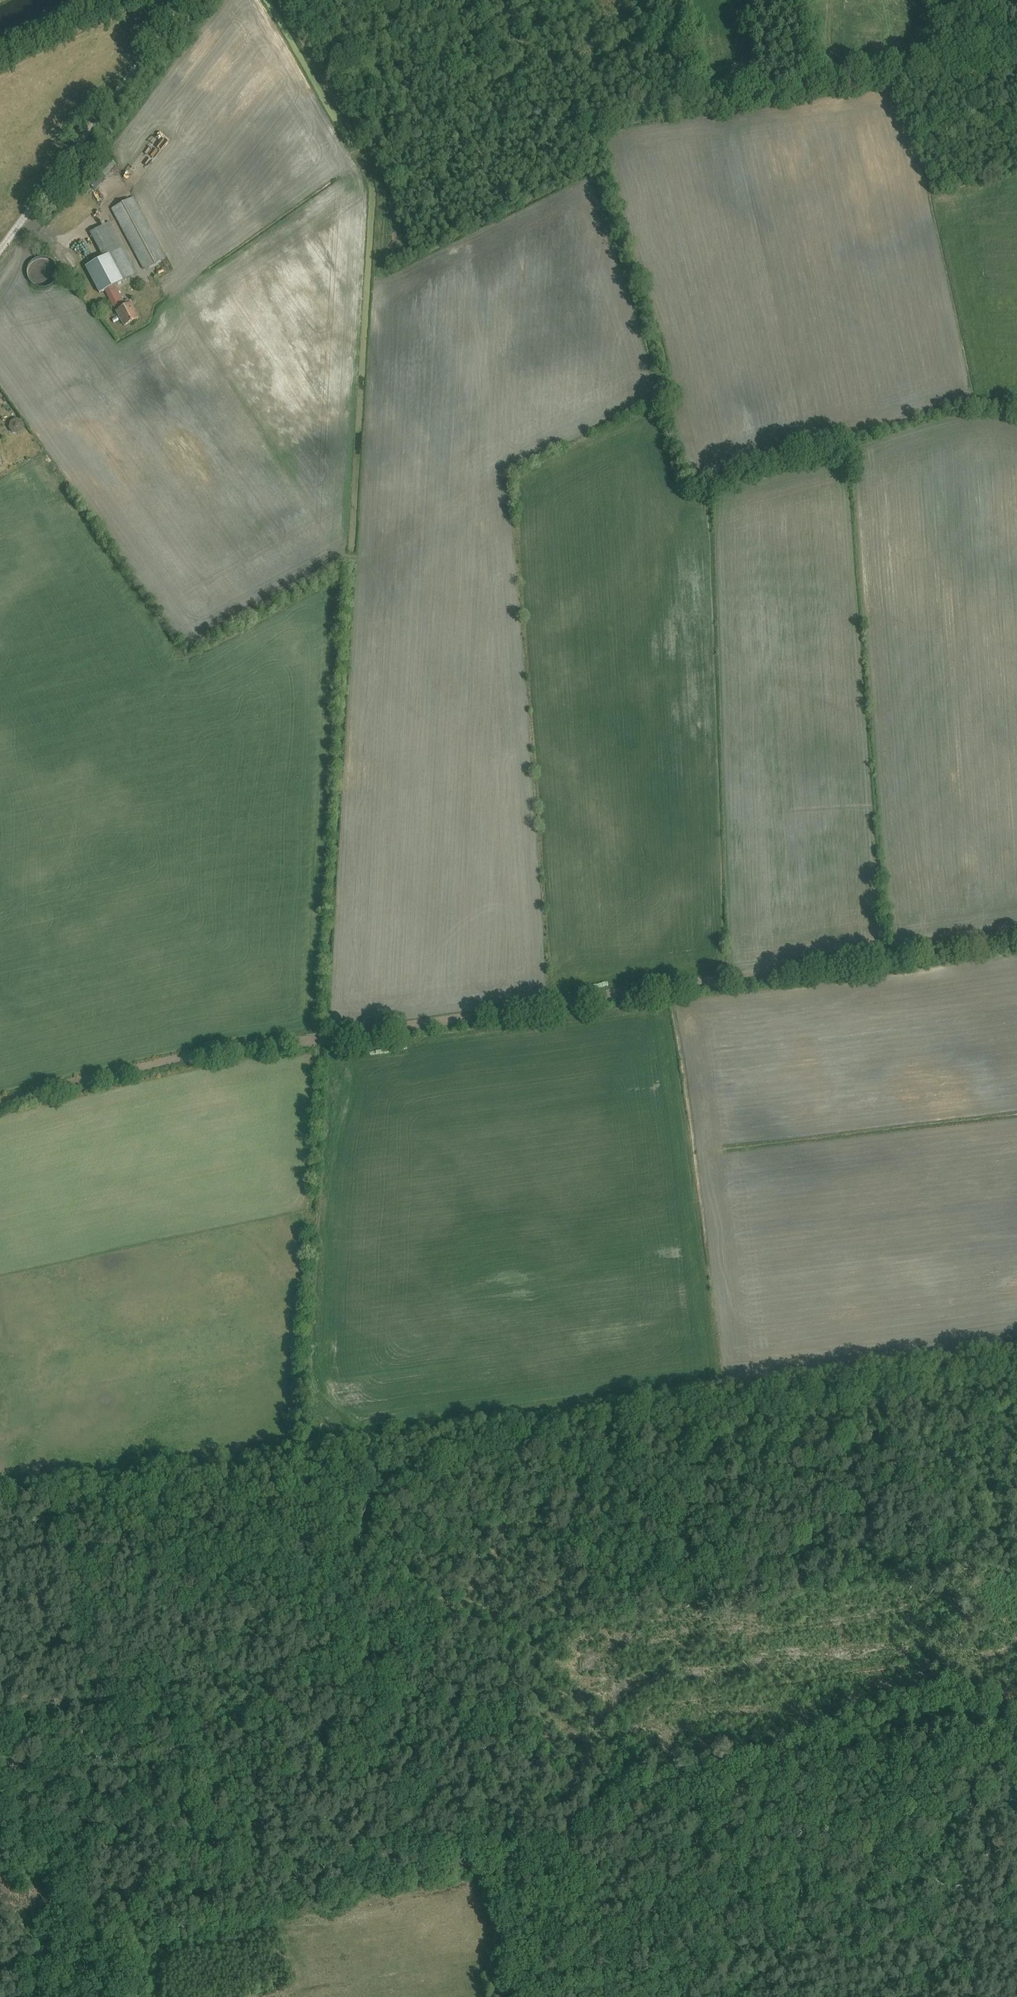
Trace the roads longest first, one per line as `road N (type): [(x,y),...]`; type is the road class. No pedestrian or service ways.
road 1 (track): [(0,1101),(189,1058),(1016,940)]
road 2 (track): [(642,1797),(784,1753),(870,1711),(956,1692)]
road 3 (unclassified): [(184,0),(0,252)]
road 4 (track): [(233,1885),(304,1893),(448,1866),(496,1866)]
road 5 (track): [(0,1760),(63,1796),(130,1813),(148,1830)]

